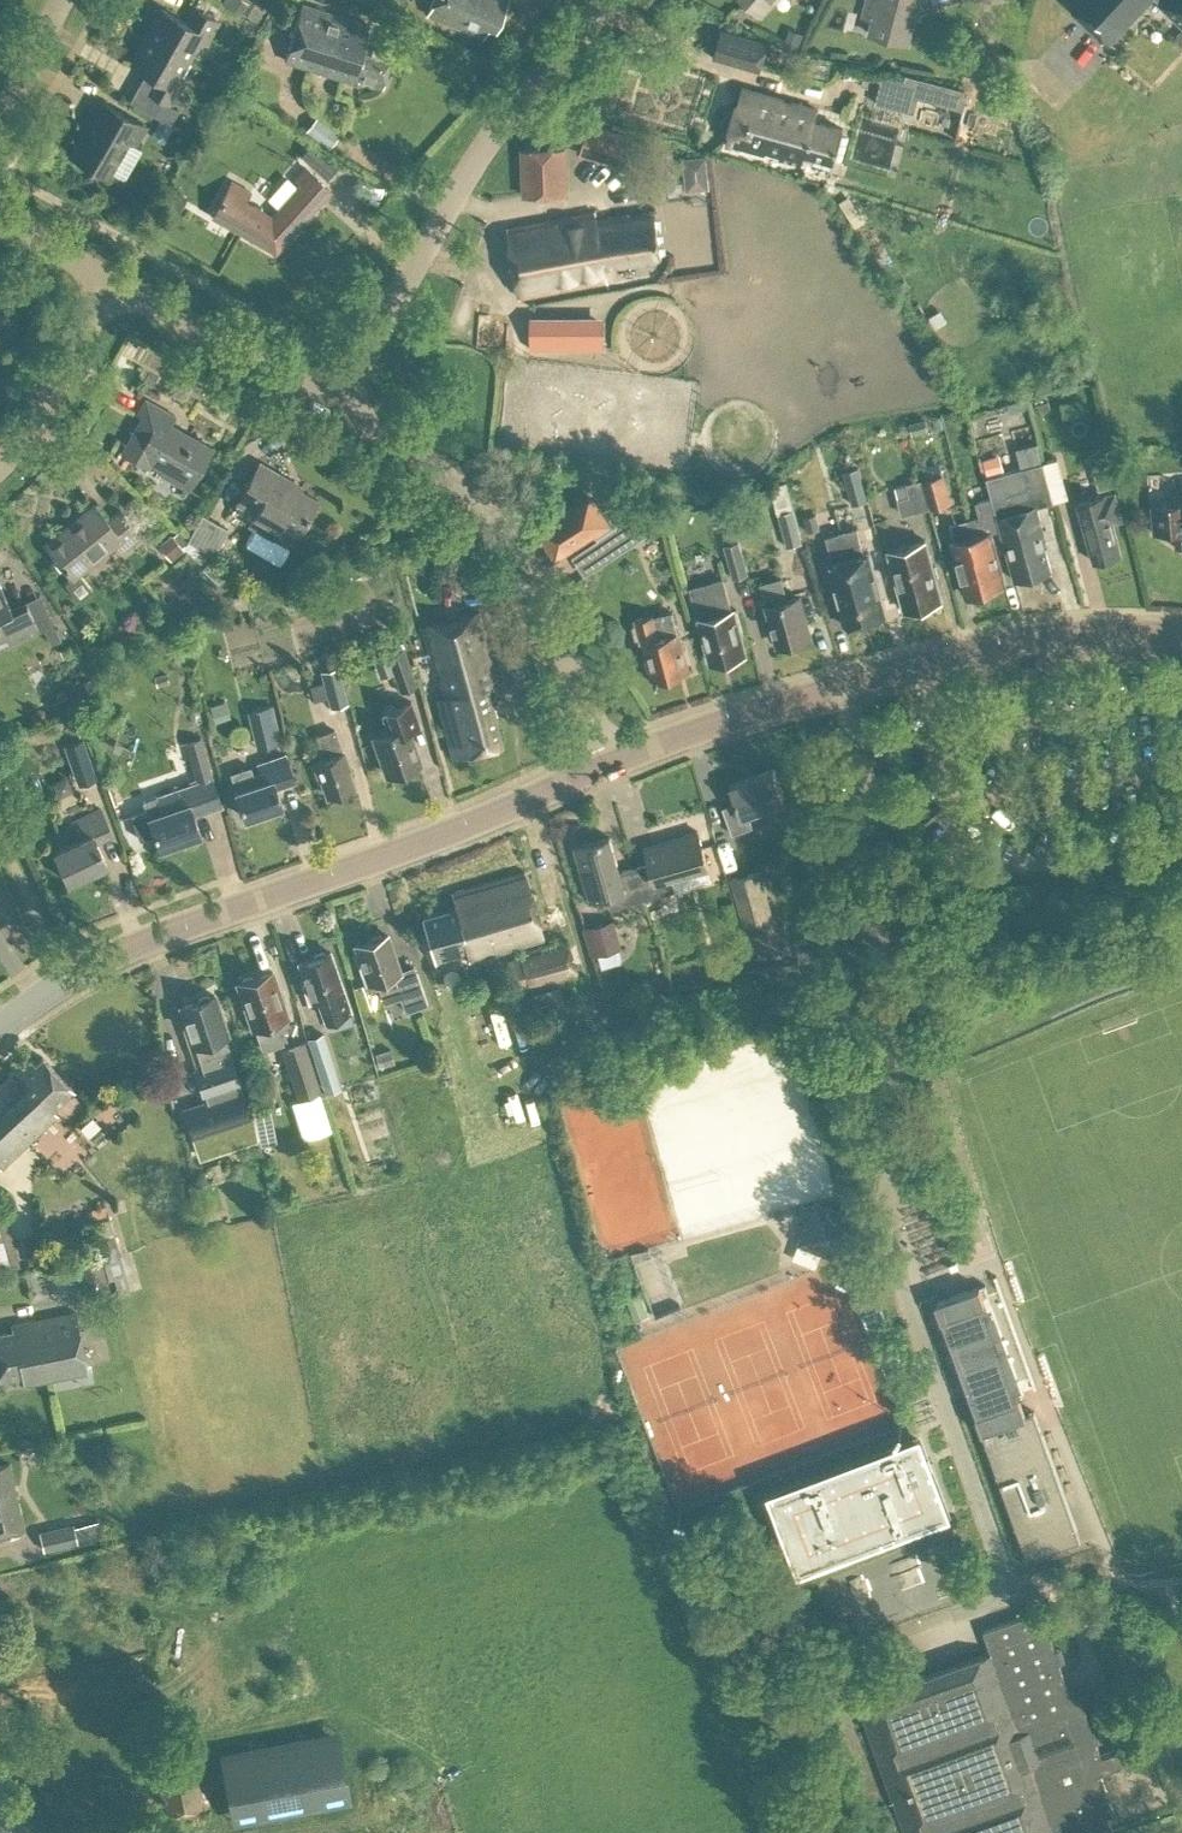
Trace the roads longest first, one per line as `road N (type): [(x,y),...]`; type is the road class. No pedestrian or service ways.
road 1 (tertiary): [(0,1024),(107,956),(612,759)]
road 2 (tertiary): [(612,759),(735,716),(1031,635),(1181,632)]
road 3 (residential): [(337,404),(483,144),(609,0)]
road 4 (residential): [(612,759),(526,574),(467,497),(337,404)]
road 5 (residential): [(337,404),(104,280)]
road 6 (residential): [(104,280),(37,409),(0,461)]
road 7 (residential): [(0,121),(59,0)]
road 8 (residential): [(104,280),(0,218)]

